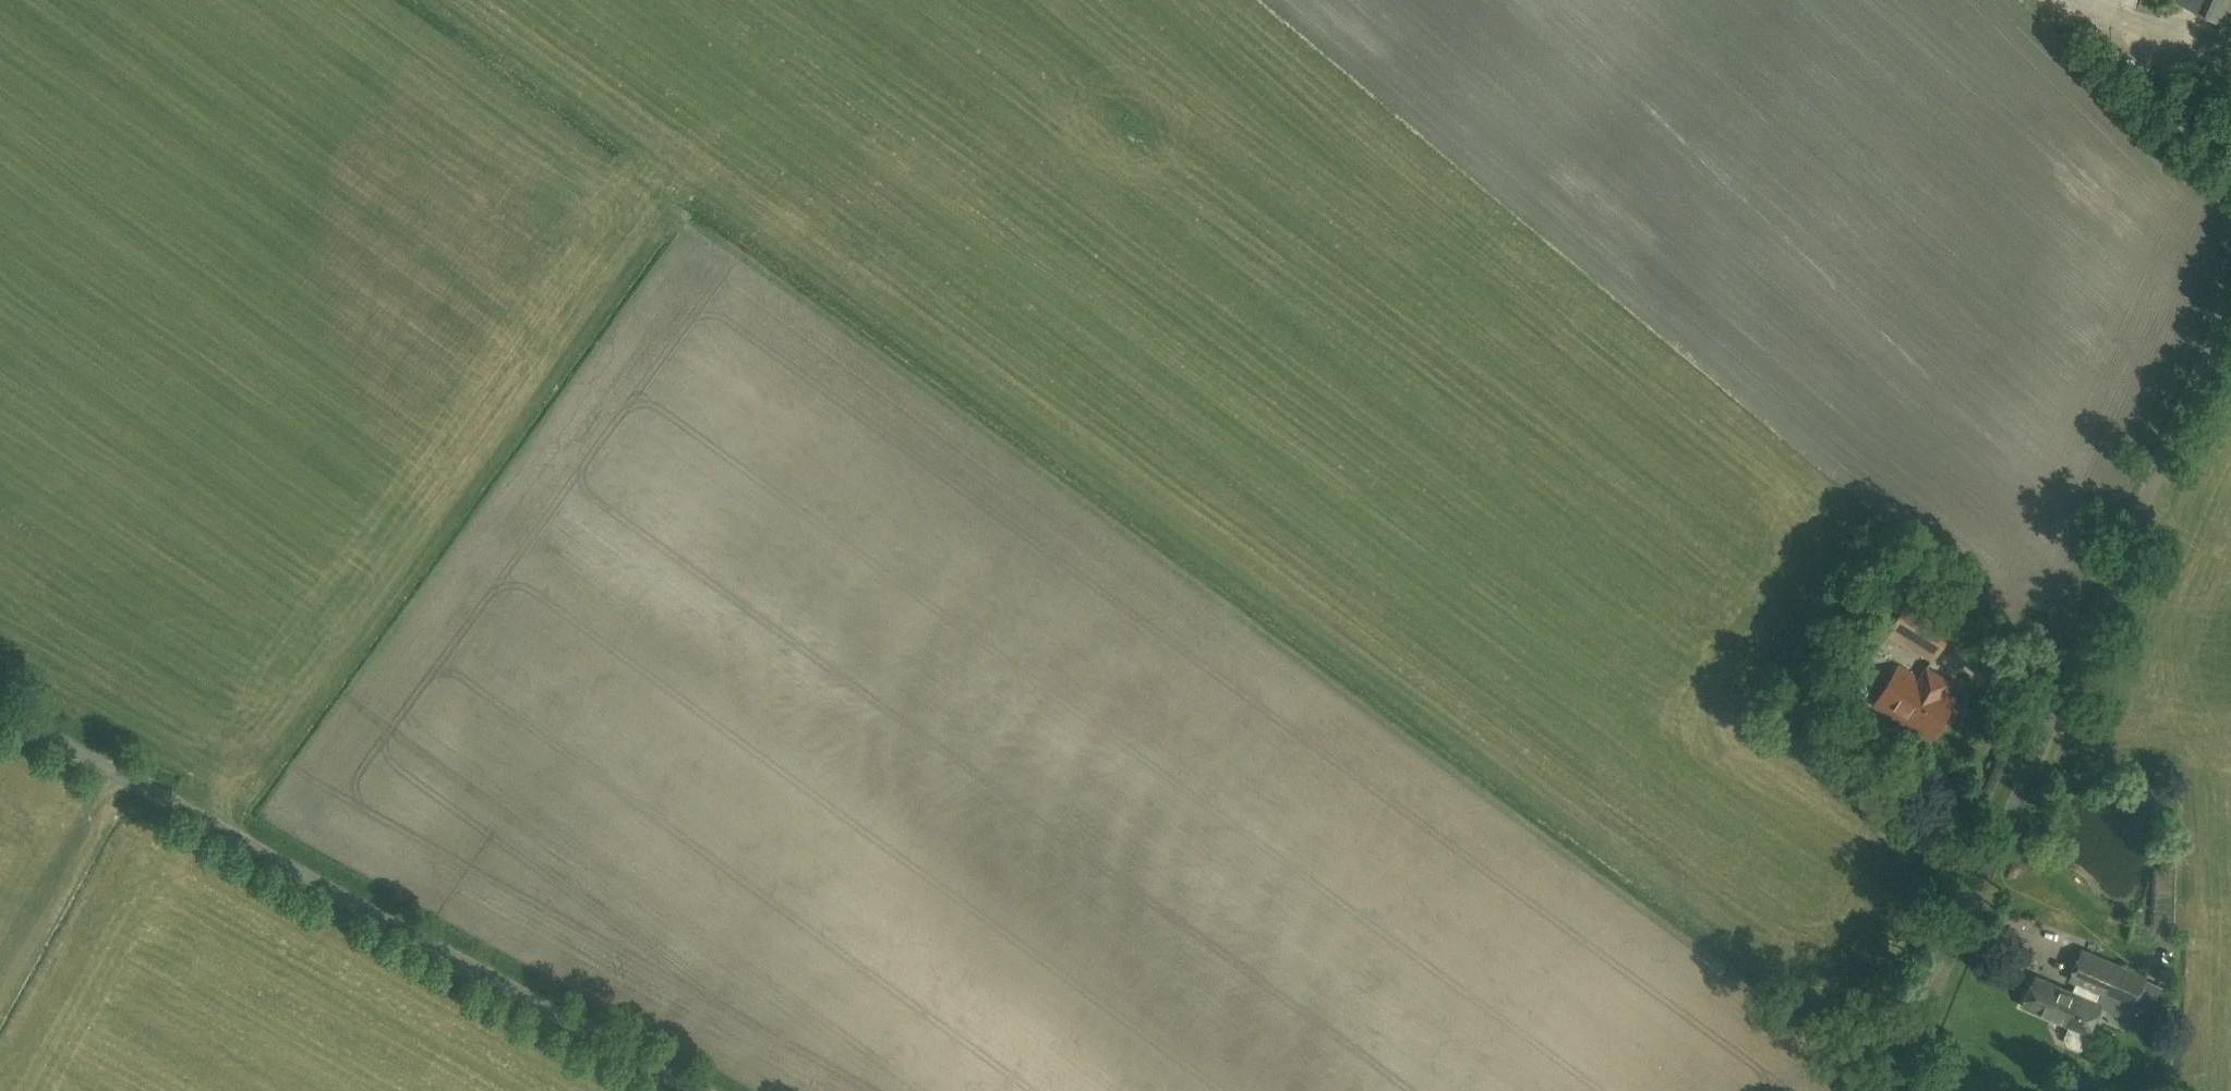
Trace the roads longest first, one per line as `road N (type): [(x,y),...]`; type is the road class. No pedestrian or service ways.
road 1 (unclassified): [(1874,1090),(2230,292)]
road 2 (unclassified): [(700,1090),(0,709)]

